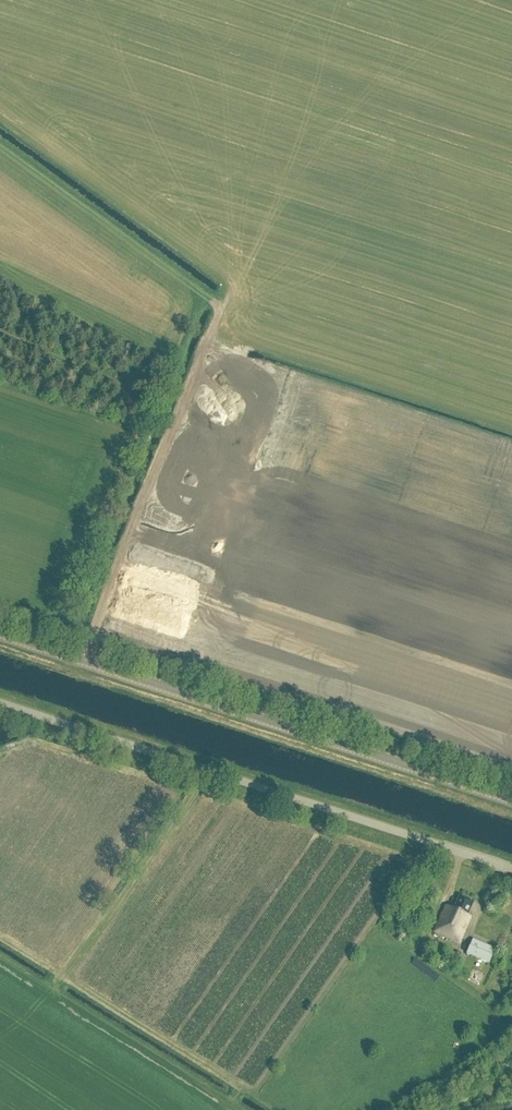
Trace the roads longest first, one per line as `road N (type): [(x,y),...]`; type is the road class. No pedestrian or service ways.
road 1 (track): [(0,144),(221,307),(80,660)]
road 2 (unclassified): [(511,870),(0,704)]
road 3 (tertiary): [(511,799),(0,634)]
road 4 (track): [(0,960),(239,1109)]
road 5 (track): [(53,994),(208,771)]

